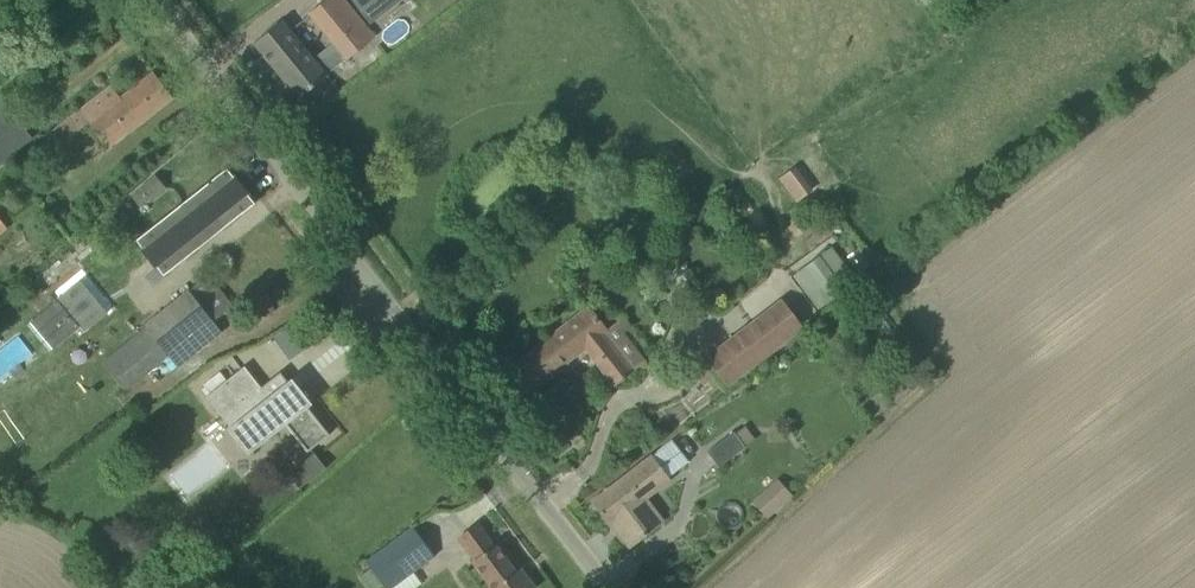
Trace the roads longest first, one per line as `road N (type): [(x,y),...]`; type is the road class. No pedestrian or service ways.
road 1 (unclassified): [(612,587),(155,0)]

